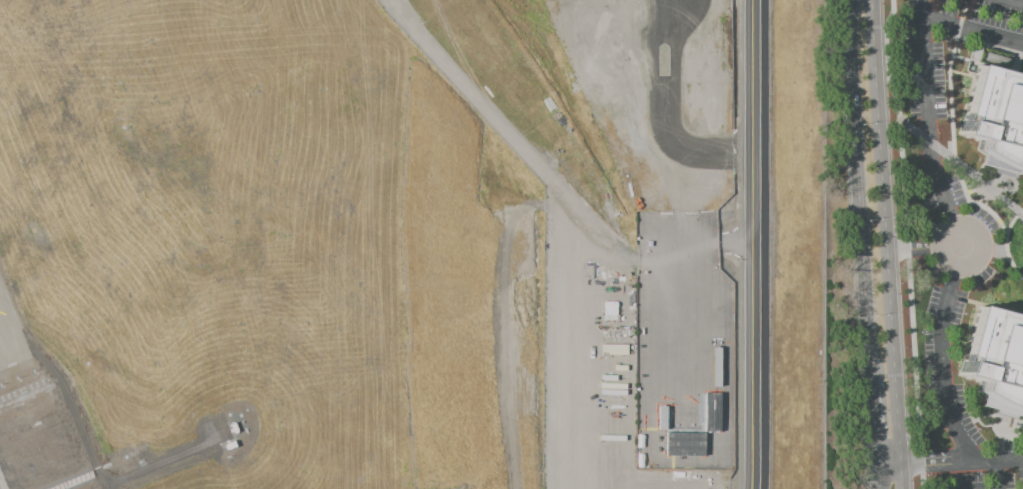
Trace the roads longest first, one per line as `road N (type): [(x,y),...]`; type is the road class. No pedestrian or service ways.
road 1 (tertiary): [(902,488),(874,0)]
road 2 (residential): [(750,488),(752,0)]
road 3 (tertiary): [(850,0),(870,374)]

